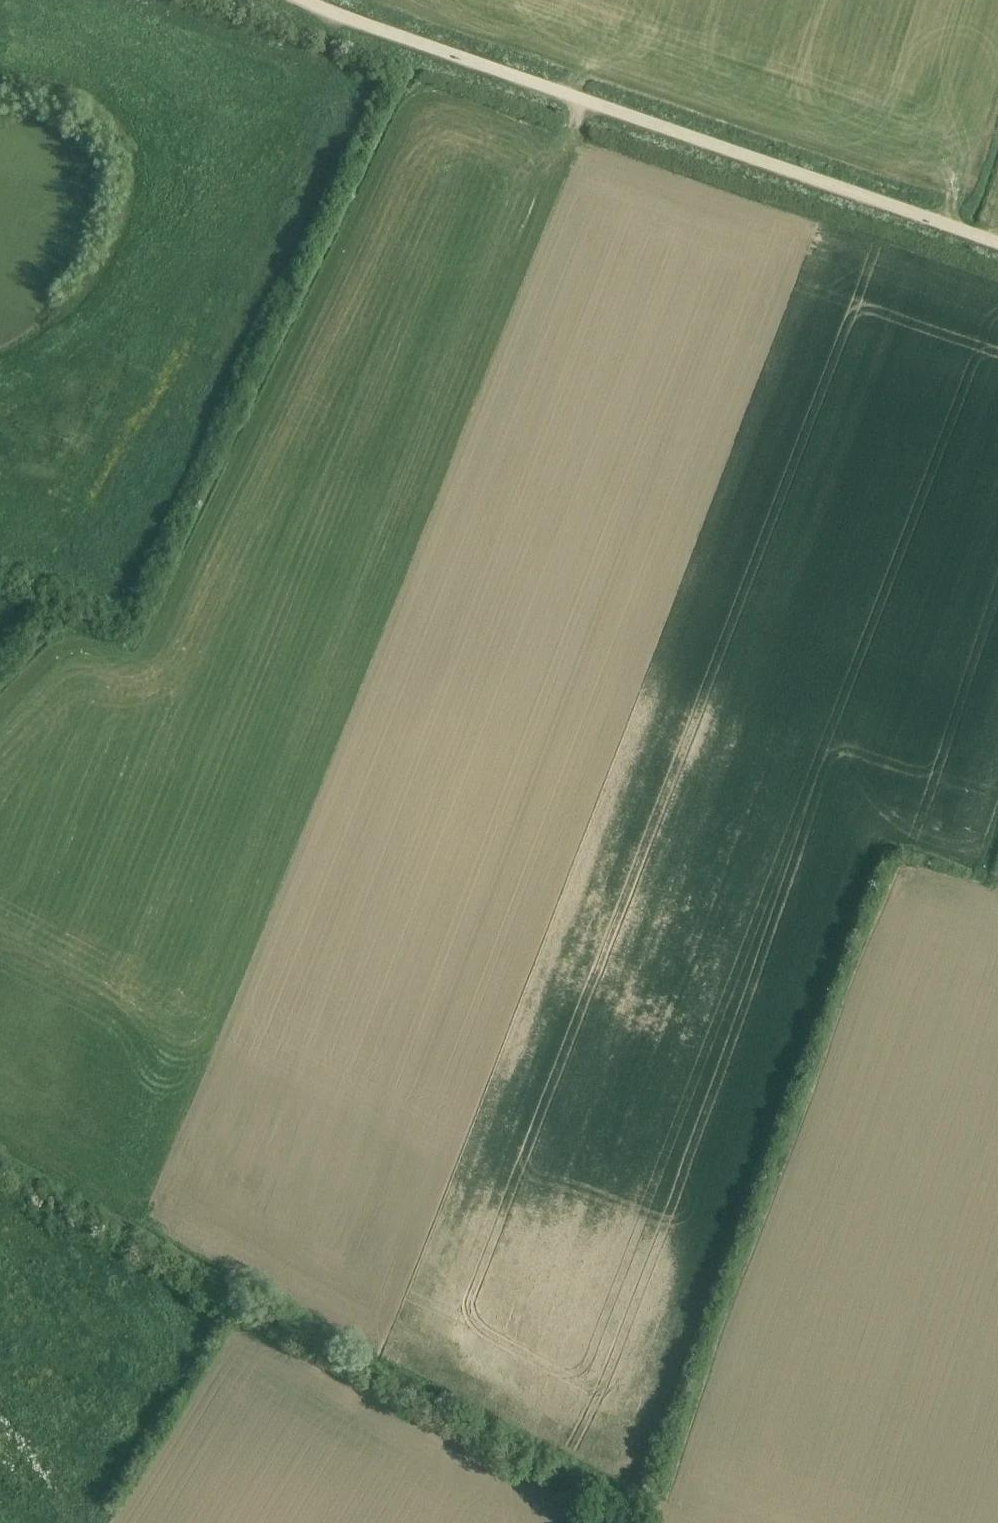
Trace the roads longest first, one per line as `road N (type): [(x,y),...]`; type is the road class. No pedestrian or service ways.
road 1 (unclassified): [(997,243),(303,0)]

